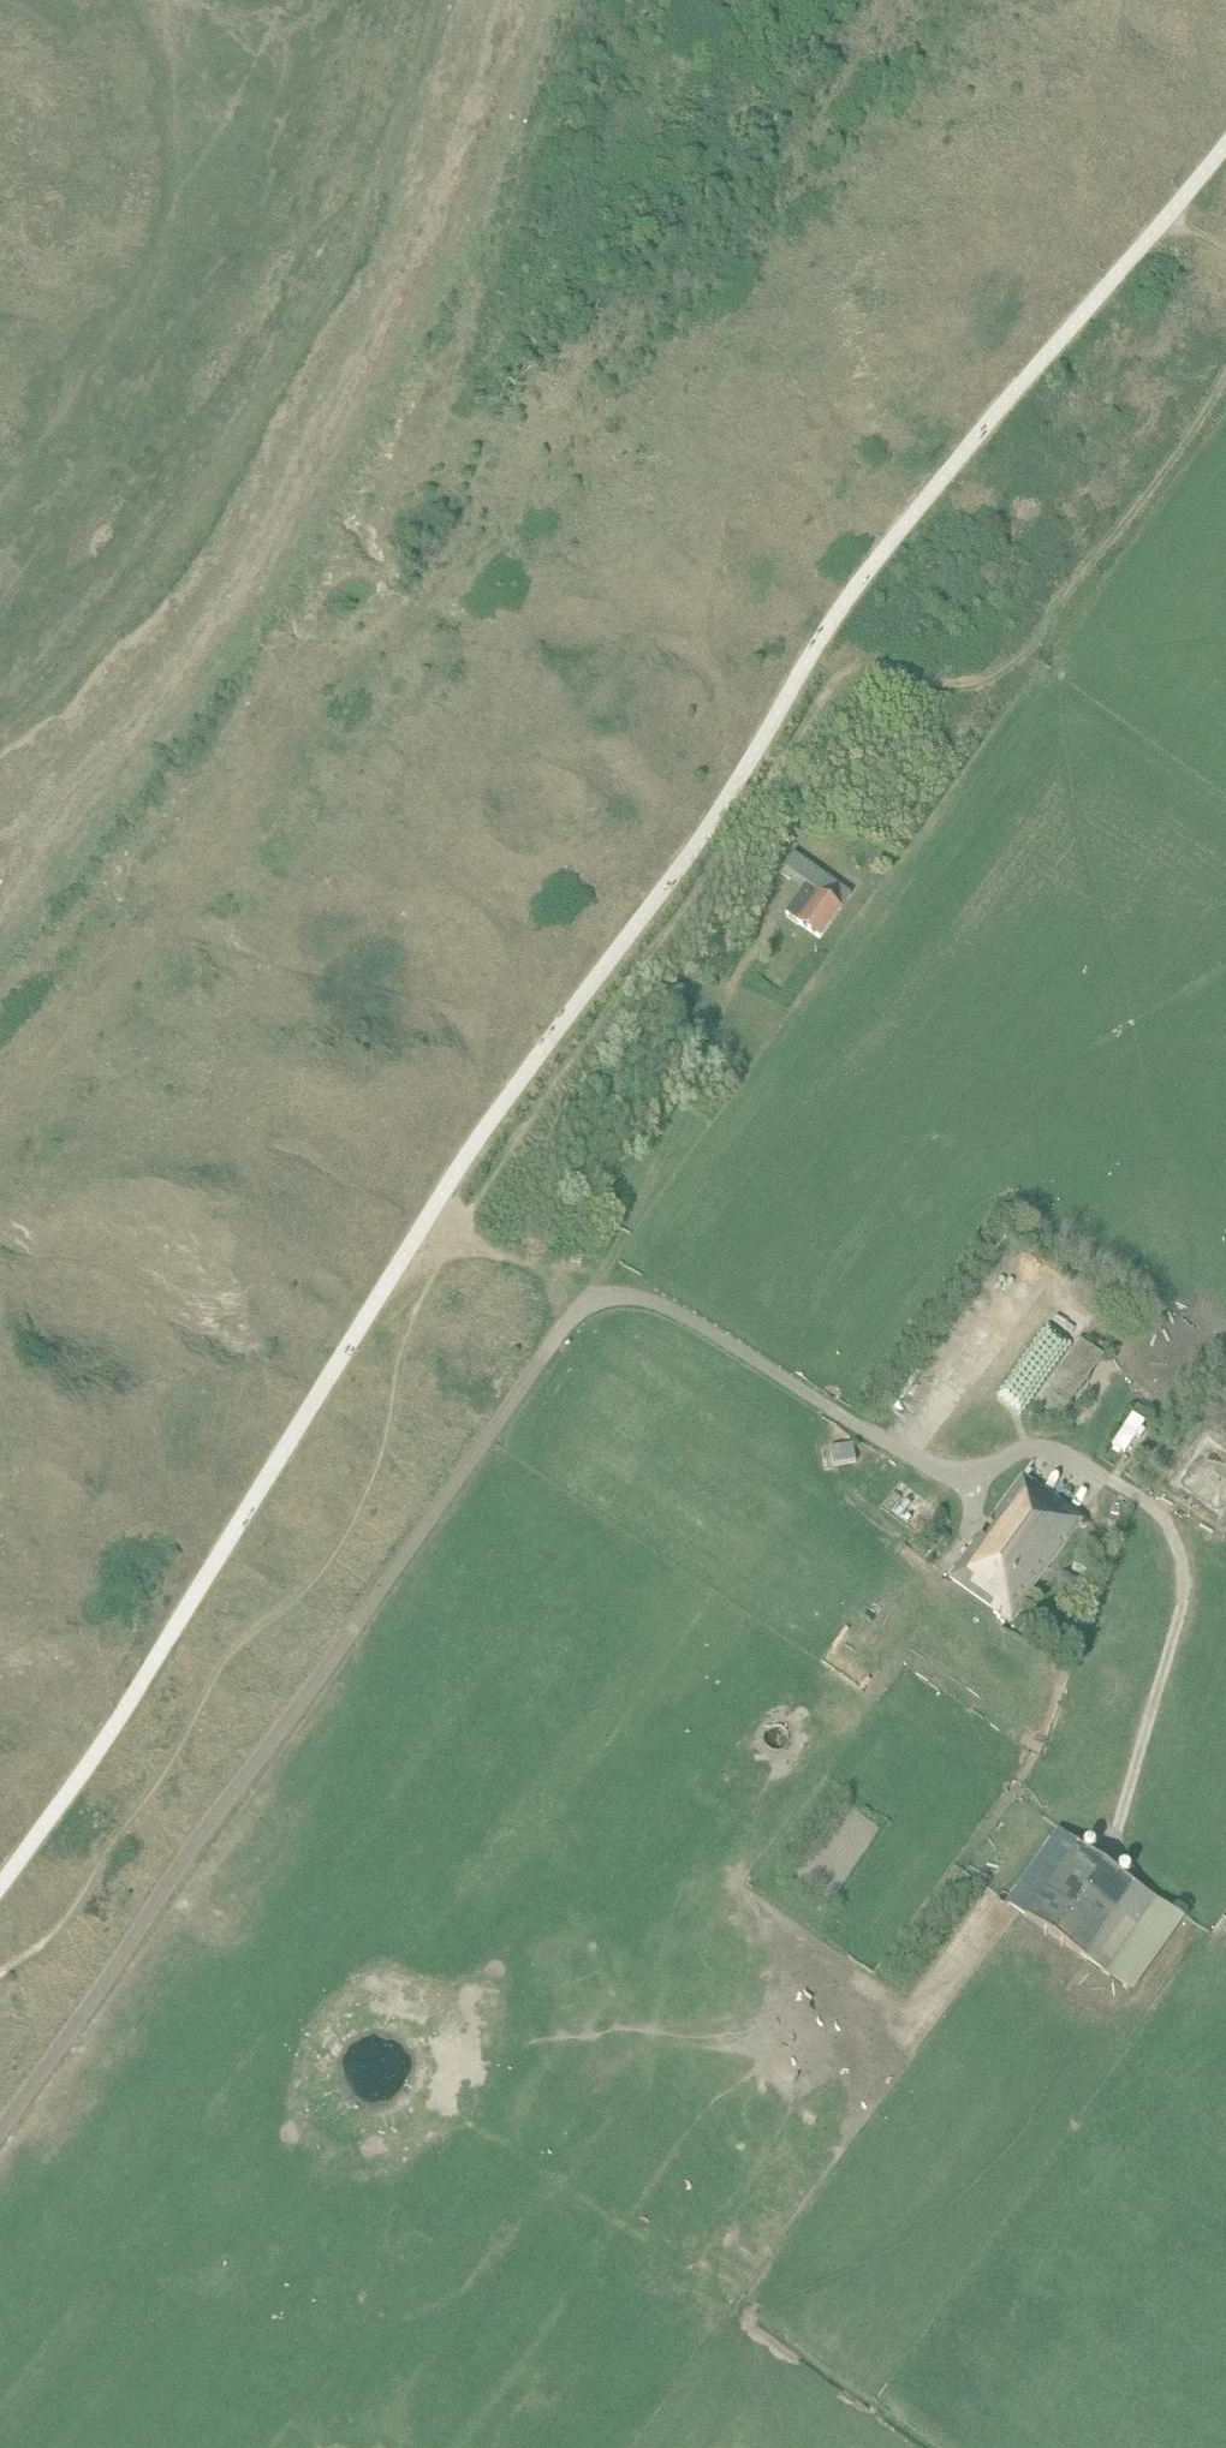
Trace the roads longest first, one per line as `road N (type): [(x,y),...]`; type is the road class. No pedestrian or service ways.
road 1 (unclassified): [(0,2129),(579,1311),(604,1298),(672,1310),(838,1417)]

